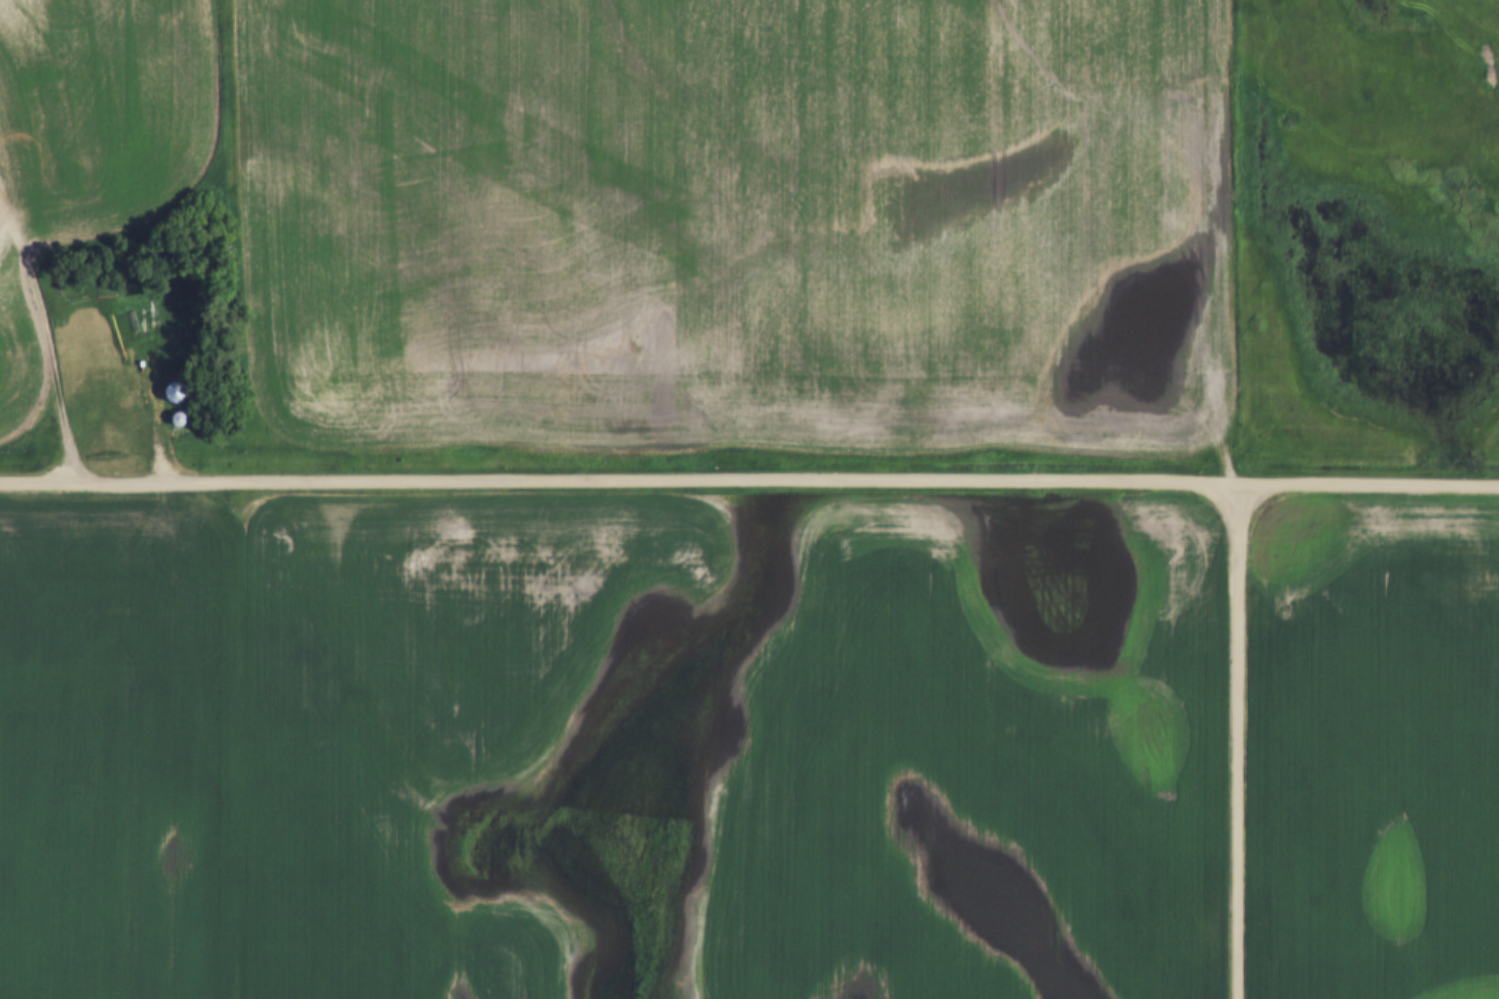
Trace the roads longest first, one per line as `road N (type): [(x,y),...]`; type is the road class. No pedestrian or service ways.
road 1 (residential): [(1498,486),(0,481)]

